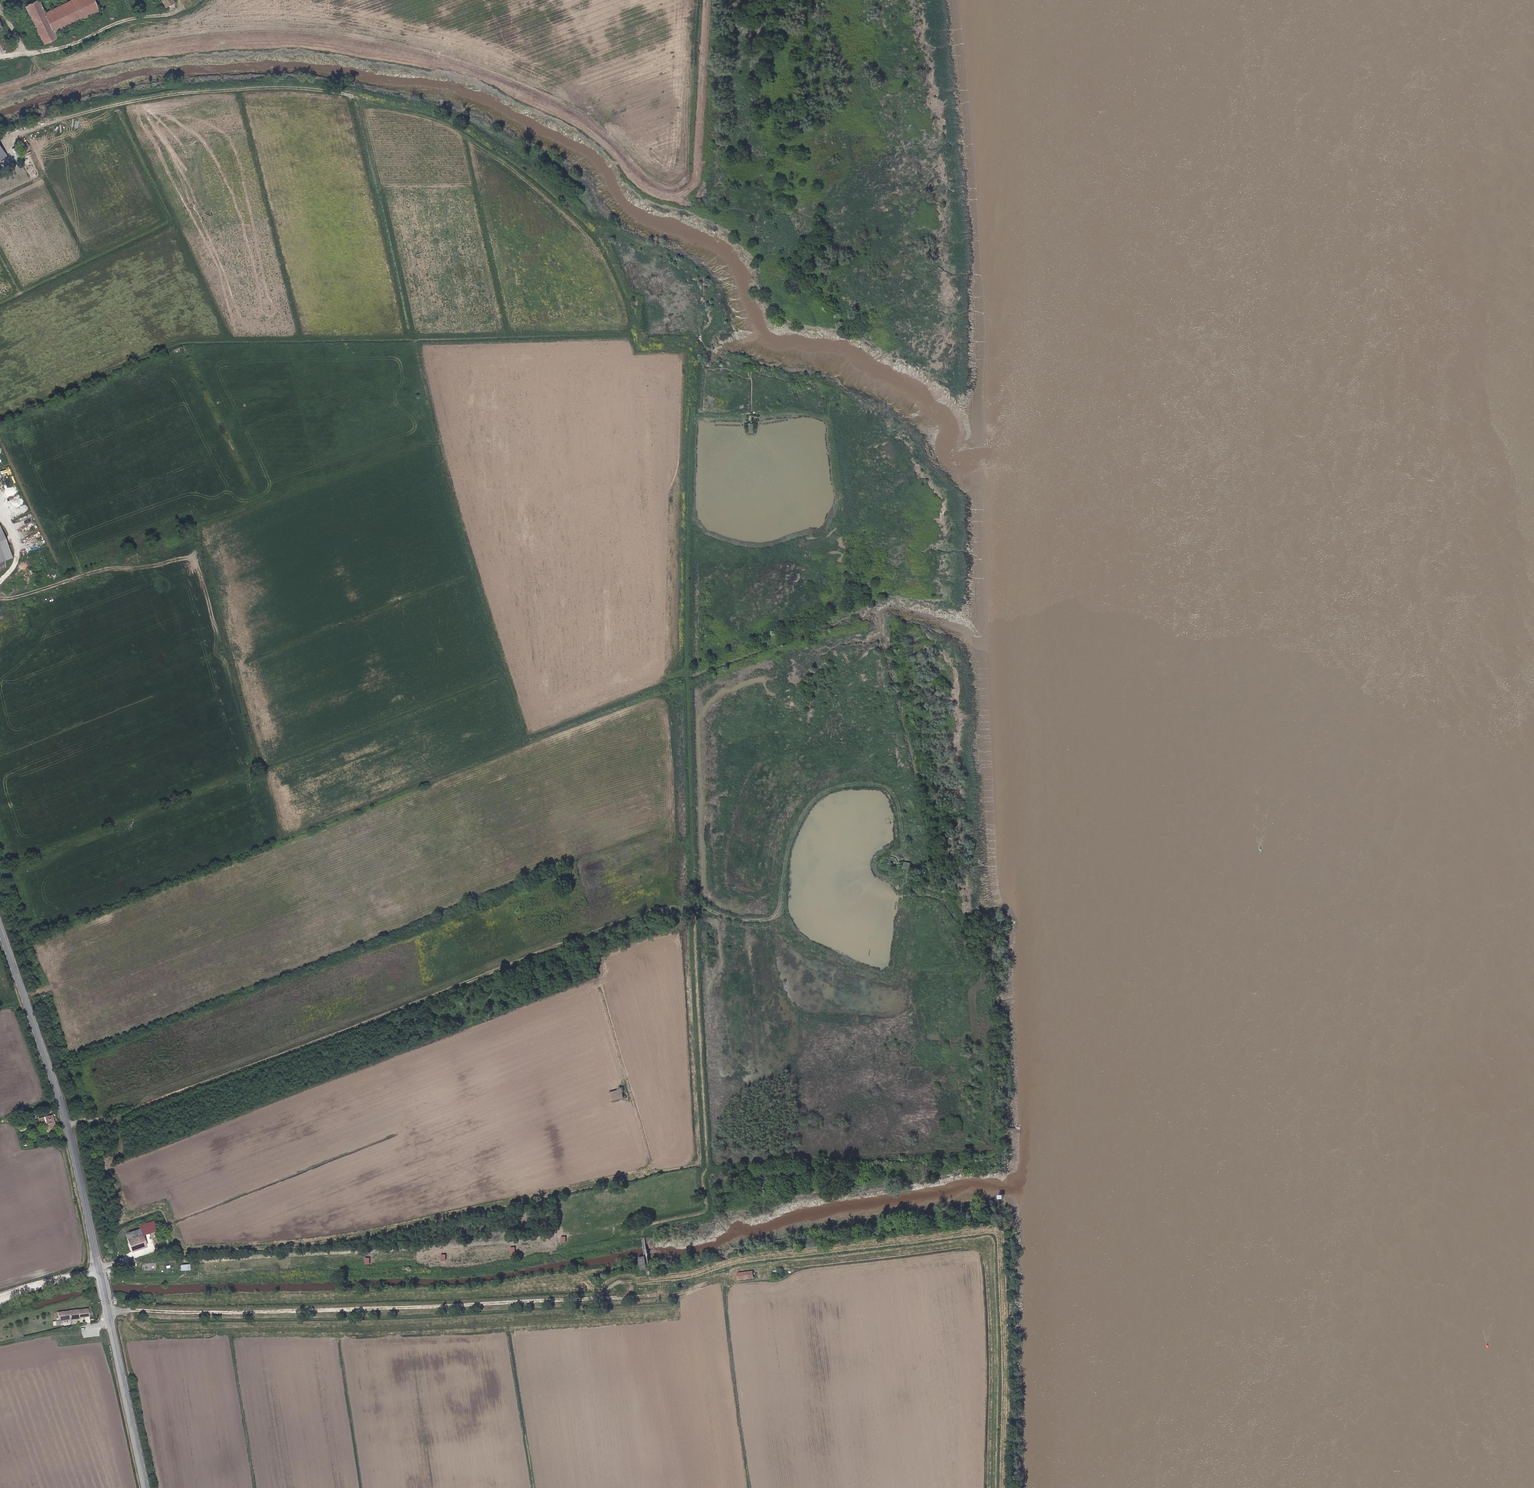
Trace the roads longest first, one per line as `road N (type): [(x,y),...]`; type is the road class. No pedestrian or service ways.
road 1 (track): [(68,1125),(112,1120),(653,911),(695,906),(724,916)]
road 2 (tertiary): [(147,1487),(68,1125),(0,927)]
road 3 (track): [(0,56),(69,47),(117,22),(174,14)]

